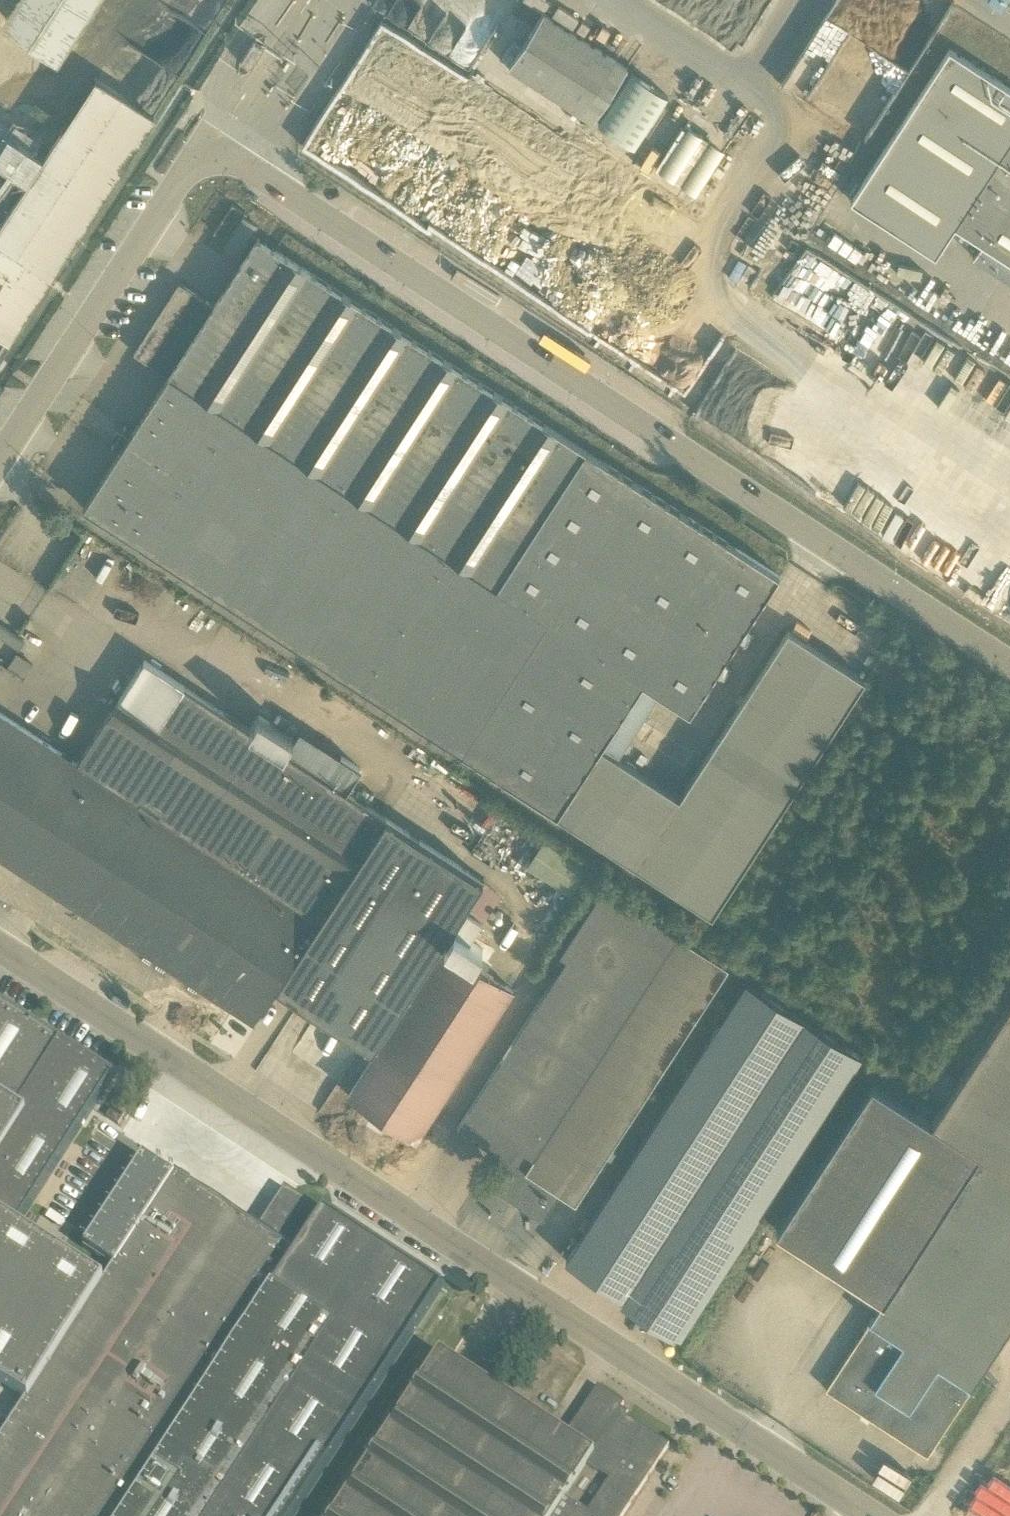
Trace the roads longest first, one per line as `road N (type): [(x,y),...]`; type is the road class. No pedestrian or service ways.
road 1 (unclassified): [(875,1515),(0,949)]
road 2 (unclassified): [(1009,665),(226,160)]
road 3 (unclassified): [(0,465),(177,186),(195,165),(226,160)]

